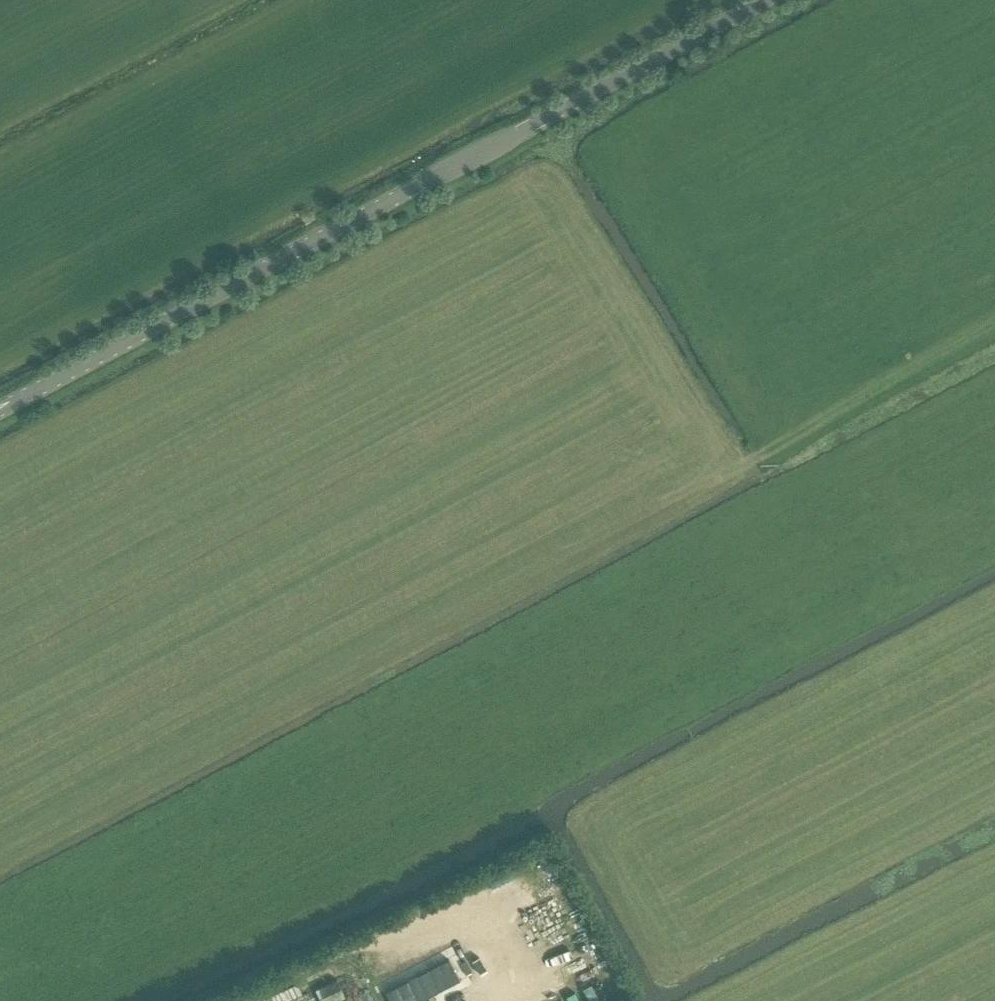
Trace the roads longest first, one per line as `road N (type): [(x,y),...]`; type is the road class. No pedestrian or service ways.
road 1 (tertiary): [(0,411),(767,0)]

